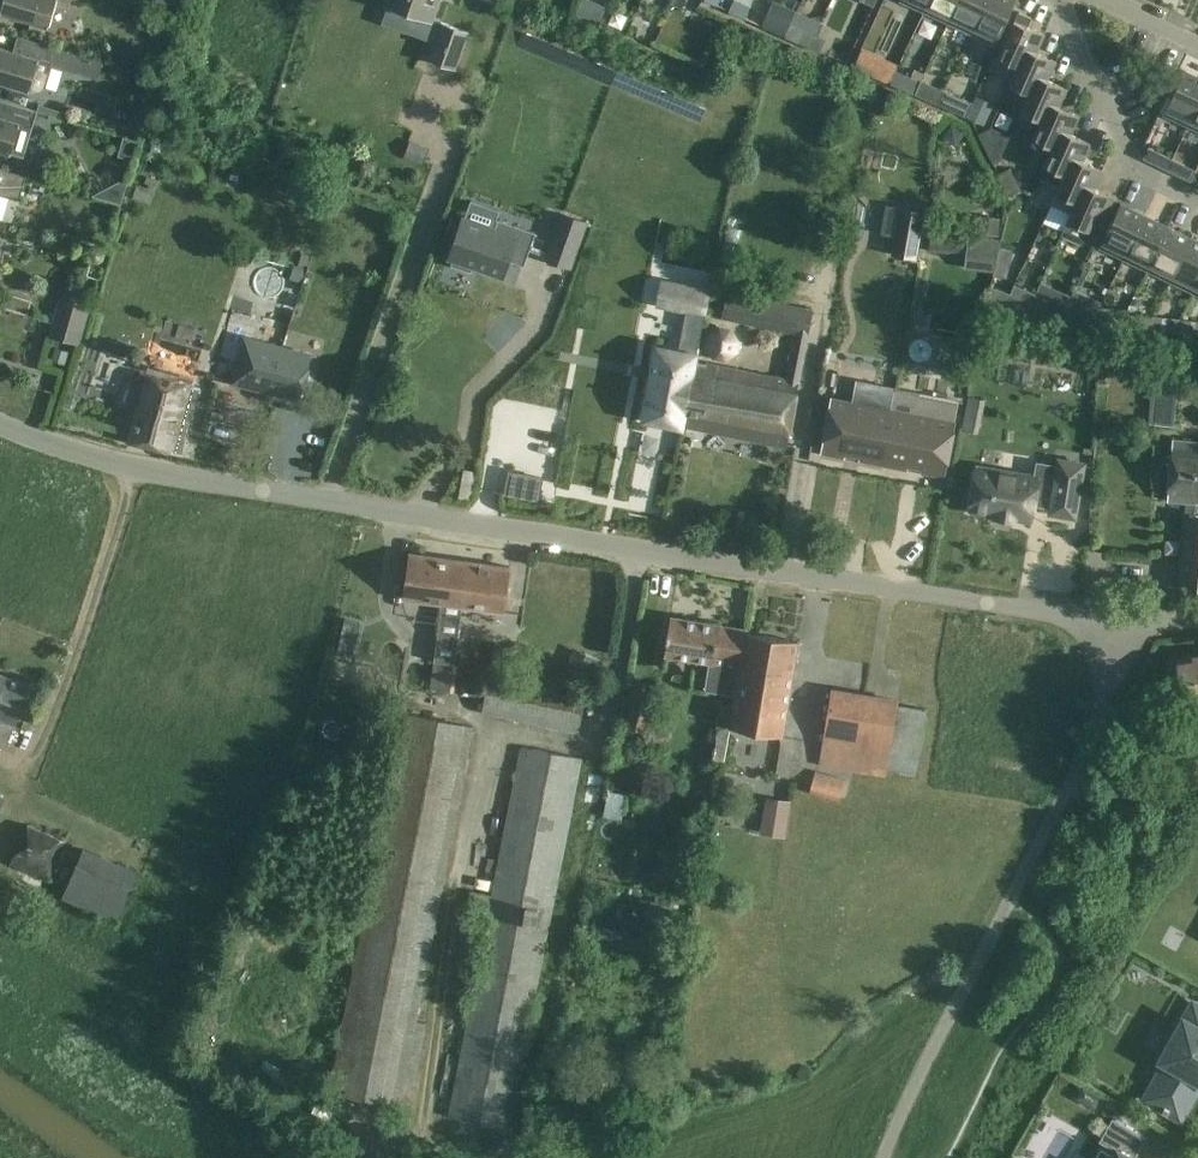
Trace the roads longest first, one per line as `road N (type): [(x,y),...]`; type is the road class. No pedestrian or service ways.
road 1 (residential): [(1122,623),(260,490),(70,451),(0,427)]
road 2 (residential): [(883,1157),(1083,751),(1122,623)]
road 3 (residential): [(1197,198),(1134,167),(1064,0)]

